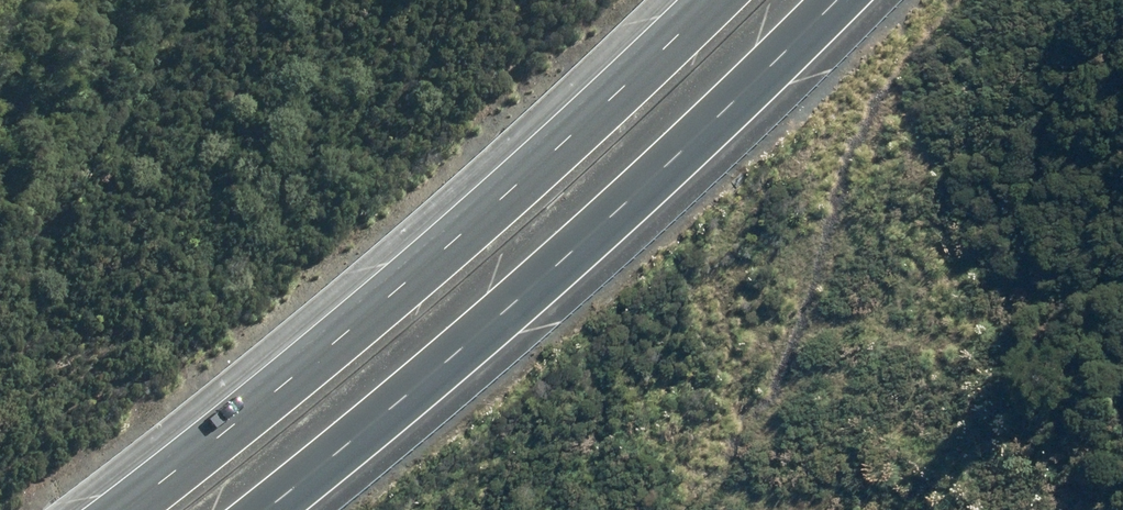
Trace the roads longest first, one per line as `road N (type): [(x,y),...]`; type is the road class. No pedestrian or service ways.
road 1 (motorway): [(120,509),(344,334),(622,90),(713,0)]
road 2 (motorway): [(838,0),(560,263),(264,509)]

